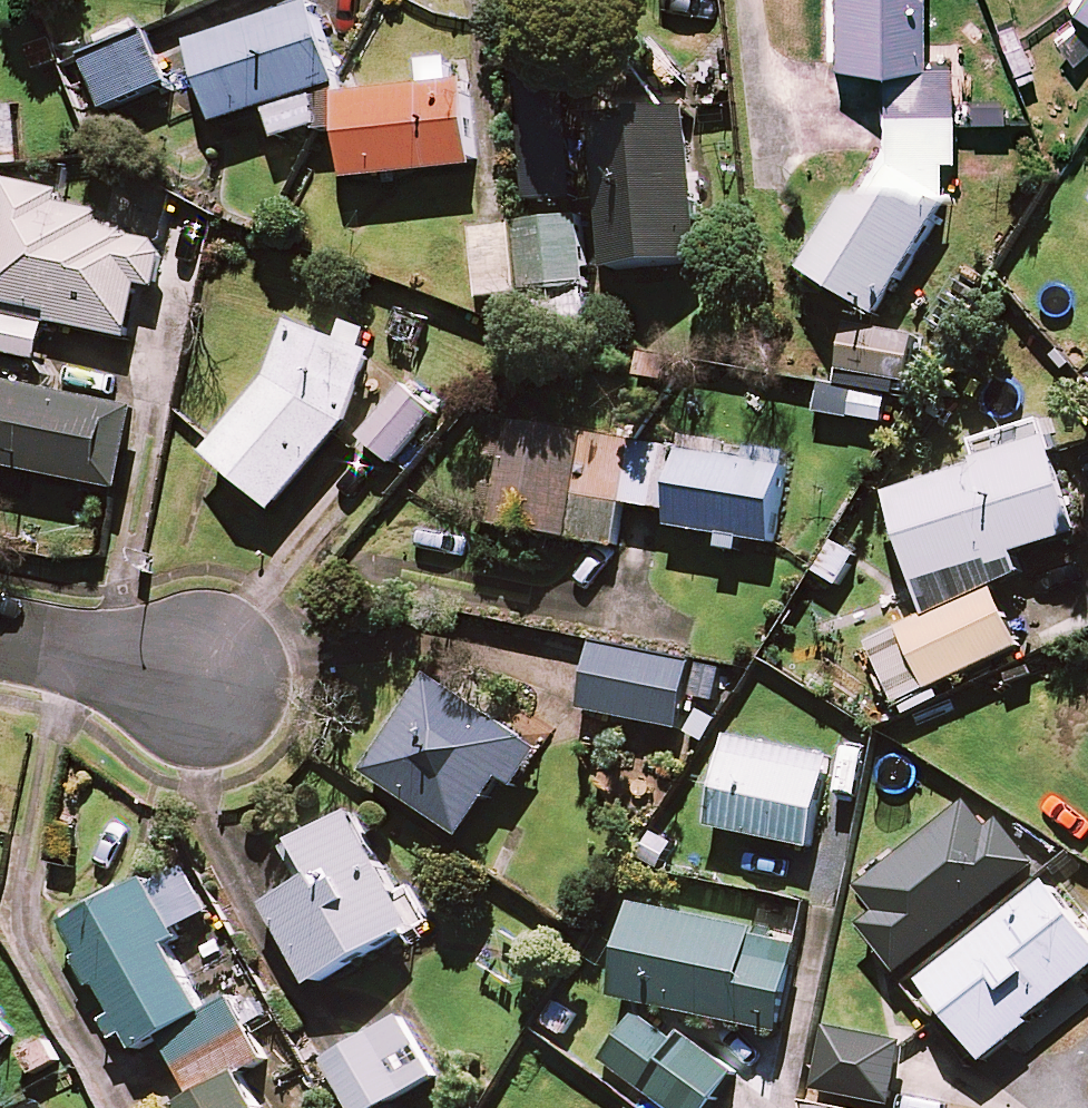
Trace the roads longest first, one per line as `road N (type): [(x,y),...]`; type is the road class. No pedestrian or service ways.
road 1 (residential): [(188,676),(0,637)]

